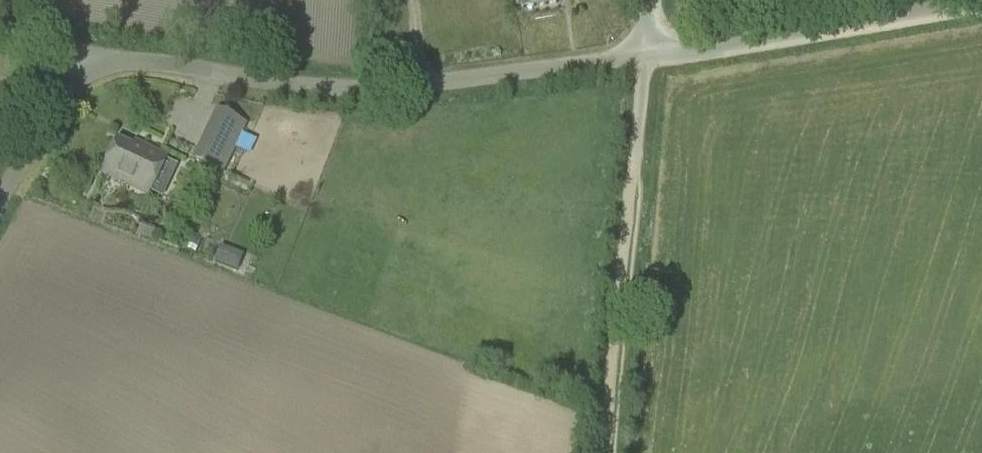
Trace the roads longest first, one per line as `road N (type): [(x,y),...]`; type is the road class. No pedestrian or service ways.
road 1 (unclassified): [(111,57),(292,89),(369,93),(645,56)]
road 2 (unclassified): [(645,56),(981,3)]
road 3 (unclassified): [(614,320),(645,56)]
road 4 (unclassified): [(0,198),(67,80),(111,57)]
road 5 (track): [(601,452),(614,320)]

